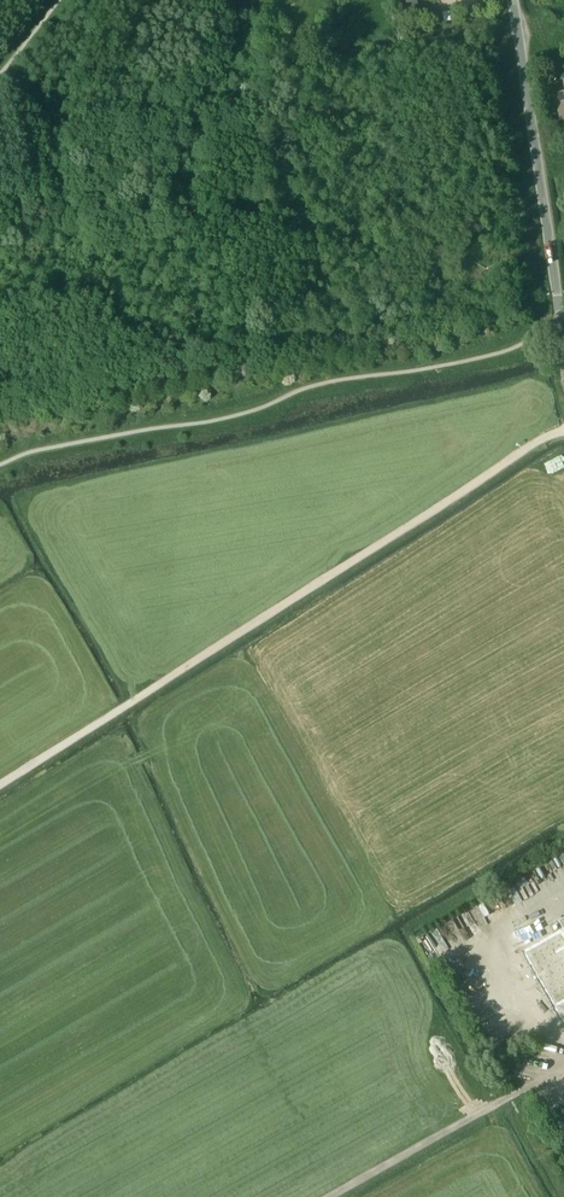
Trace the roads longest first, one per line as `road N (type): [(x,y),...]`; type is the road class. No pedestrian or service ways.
road 1 (tertiary): [(563,335),(510,0)]

